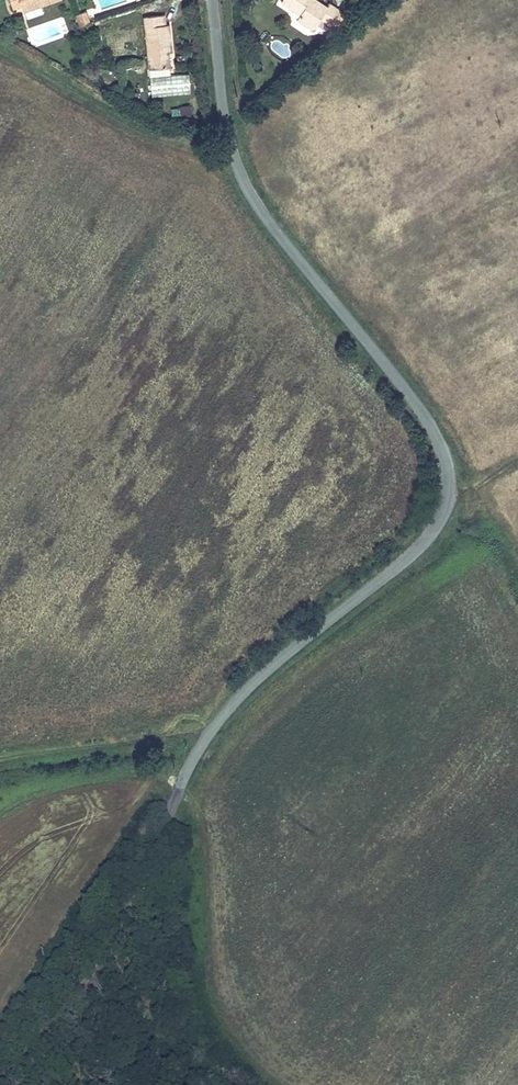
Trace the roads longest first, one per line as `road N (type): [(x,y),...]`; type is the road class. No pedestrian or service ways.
road 1 (unclassified): [(13,1084),(102,973),(189,766),(231,701),(420,544),(449,491),(436,435),(270,221),(235,163),(211,0)]
road 2 (track): [(209,731),(0,759)]

